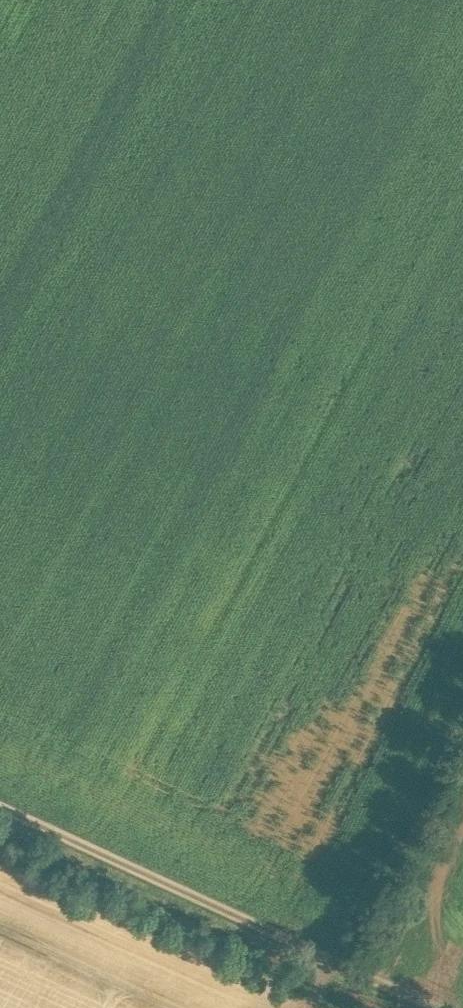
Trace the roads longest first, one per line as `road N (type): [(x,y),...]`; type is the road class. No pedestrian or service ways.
road 1 (track): [(402,1007),(0,816)]

